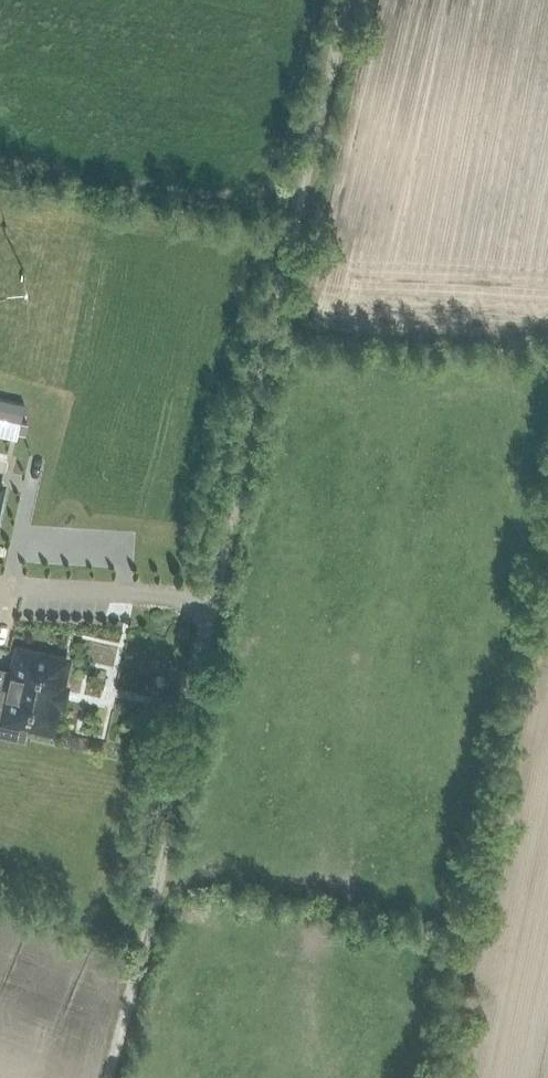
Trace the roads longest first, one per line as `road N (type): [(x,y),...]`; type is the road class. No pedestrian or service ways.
road 1 (unclassified): [(91,1077),(349,0)]

